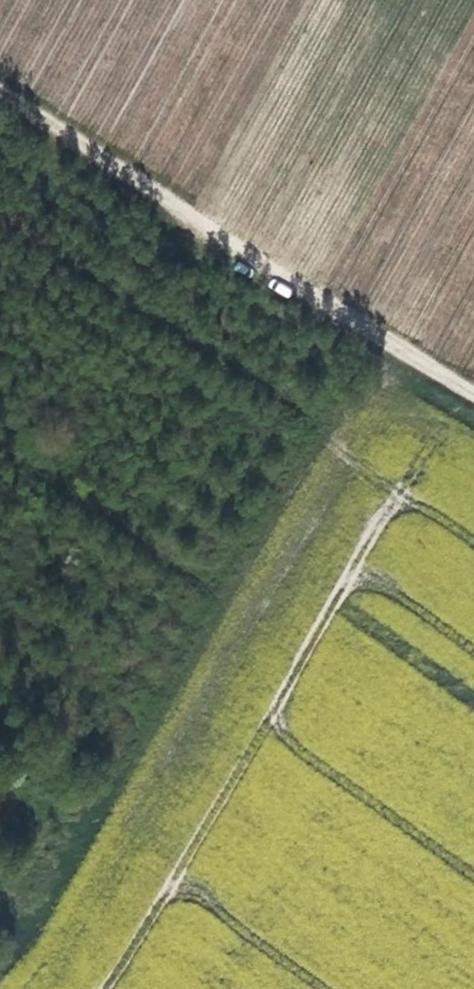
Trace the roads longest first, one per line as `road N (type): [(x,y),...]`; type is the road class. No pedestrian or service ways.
road 1 (track): [(0,89),(473,389)]

